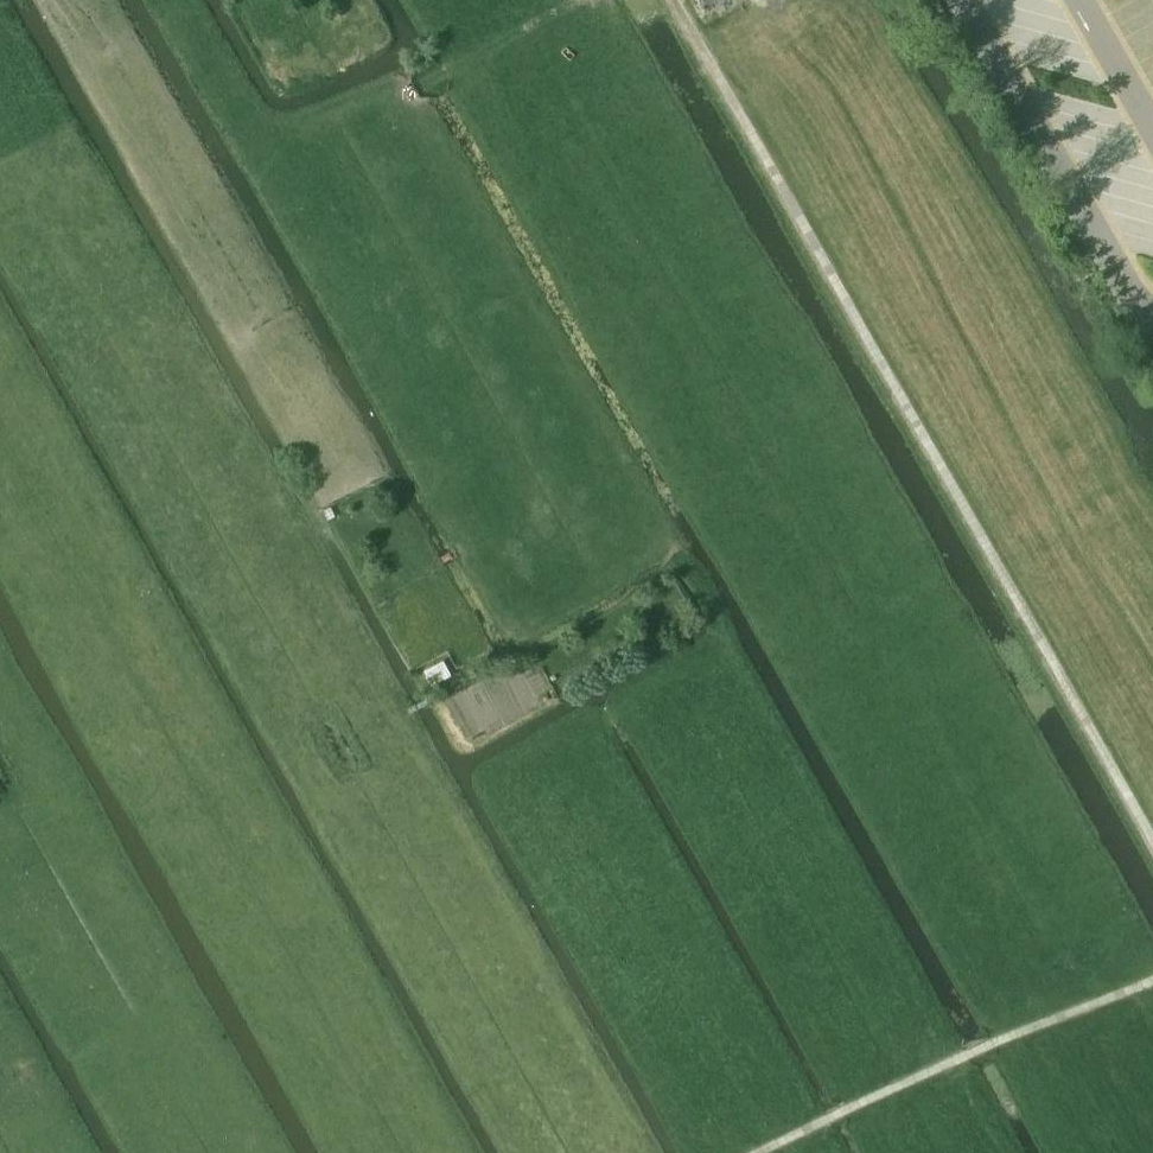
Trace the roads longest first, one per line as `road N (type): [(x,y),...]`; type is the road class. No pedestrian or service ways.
road 1 (track): [(1152,840),(676,0)]
road 2 (track): [(1152,980),(942,1066),(762,1152)]

